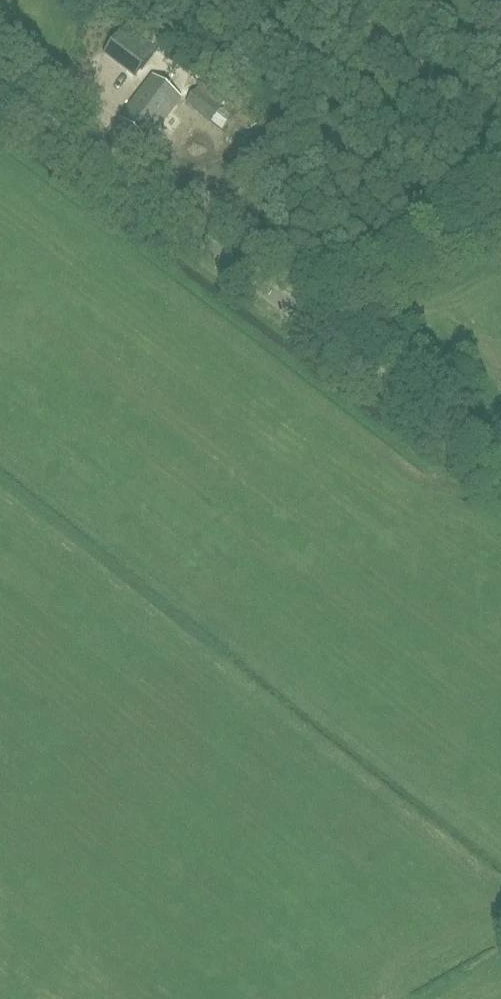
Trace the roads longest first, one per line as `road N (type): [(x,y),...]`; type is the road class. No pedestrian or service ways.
road 1 (unclassified): [(310,322),(0,85)]
road 2 (unclassified): [(500,464),(310,322)]
road 3 (unclassified): [(310,322),(500,216)]

